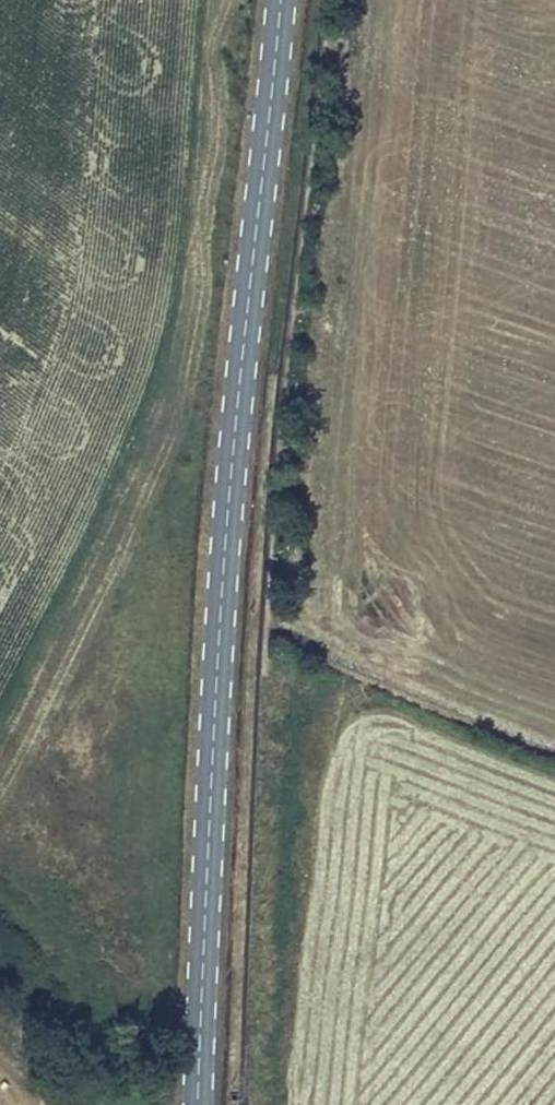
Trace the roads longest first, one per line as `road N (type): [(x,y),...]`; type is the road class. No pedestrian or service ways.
road 1 (secondary): [(281,0),(222,586),(199,1104)]
road 2 (track): [(148,972),(161,728),(231,0)]

